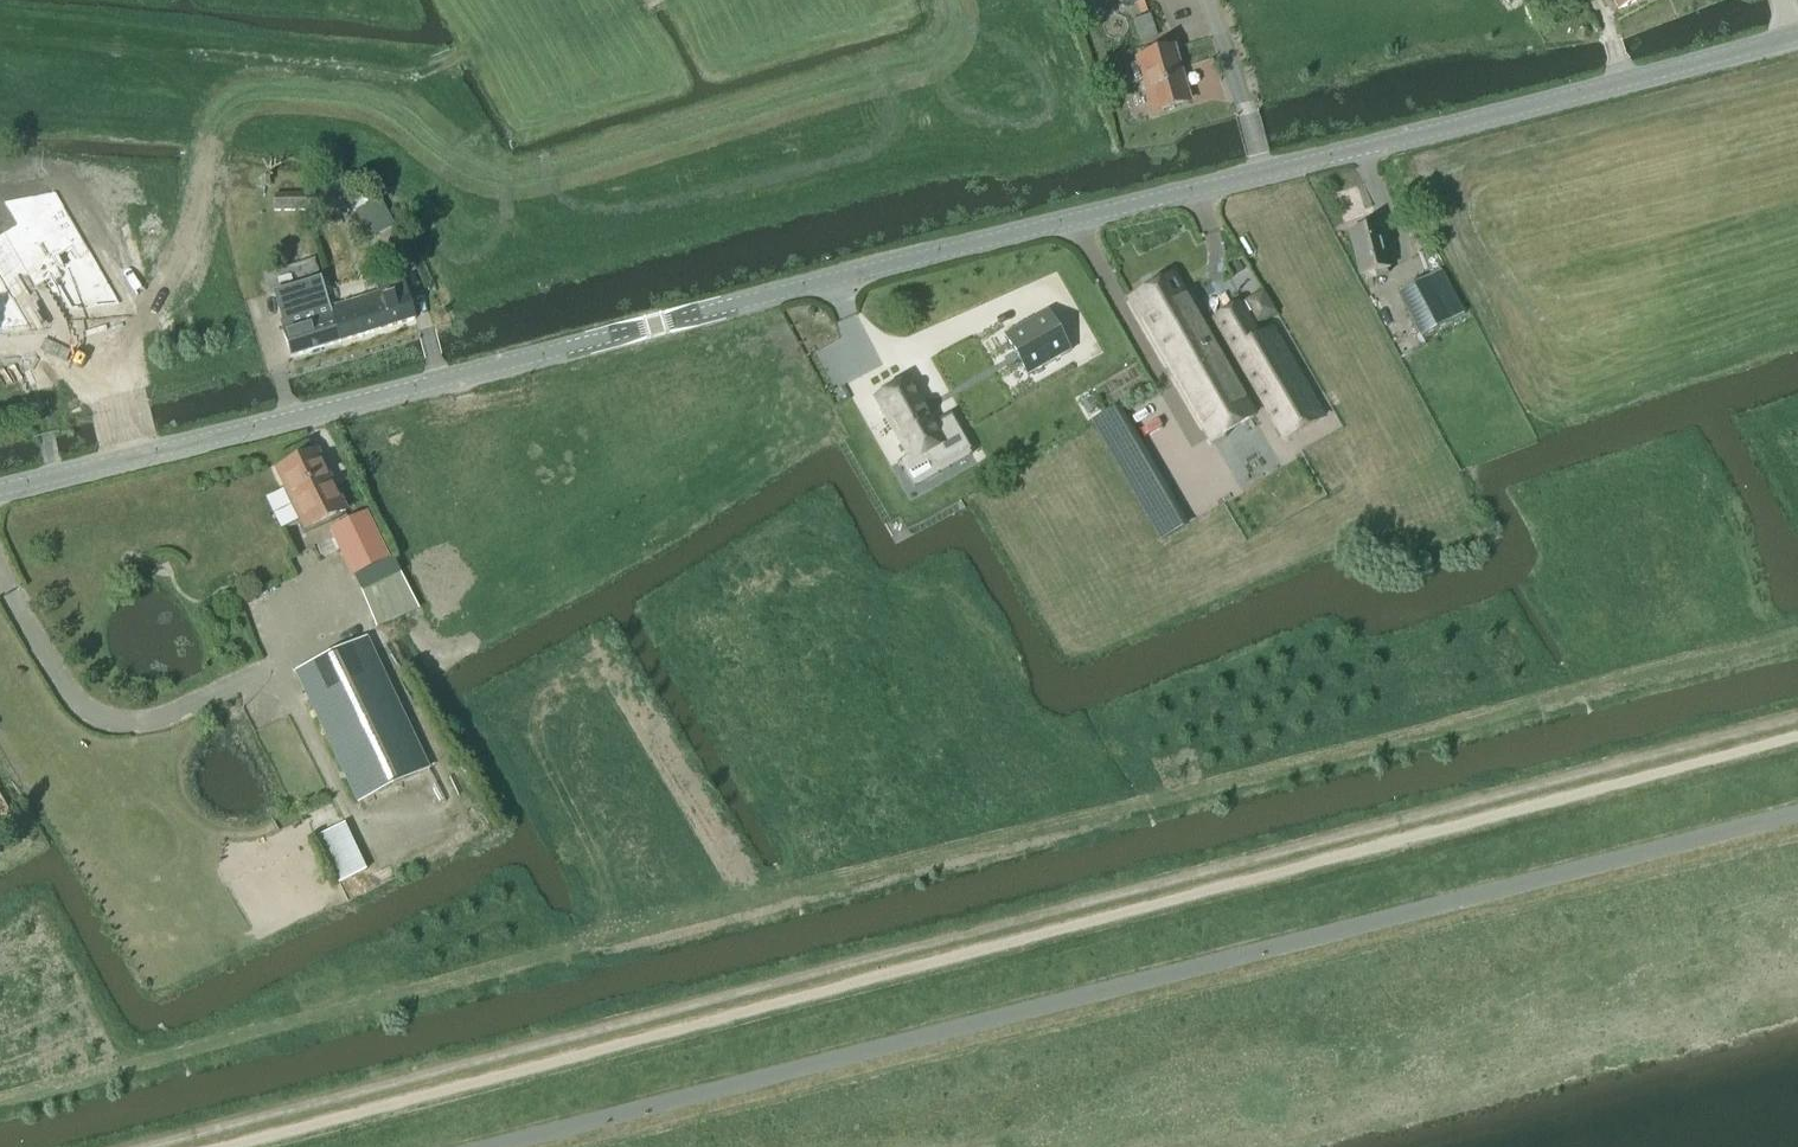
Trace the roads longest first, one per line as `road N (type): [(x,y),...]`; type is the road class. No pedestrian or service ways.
road 1 (tertiary): [(1797,34),(0,490)]
road 2 (track): [(138,1146),(1797,716)]
road 3 (track): [(0,360),(37,398),(55,477)]

